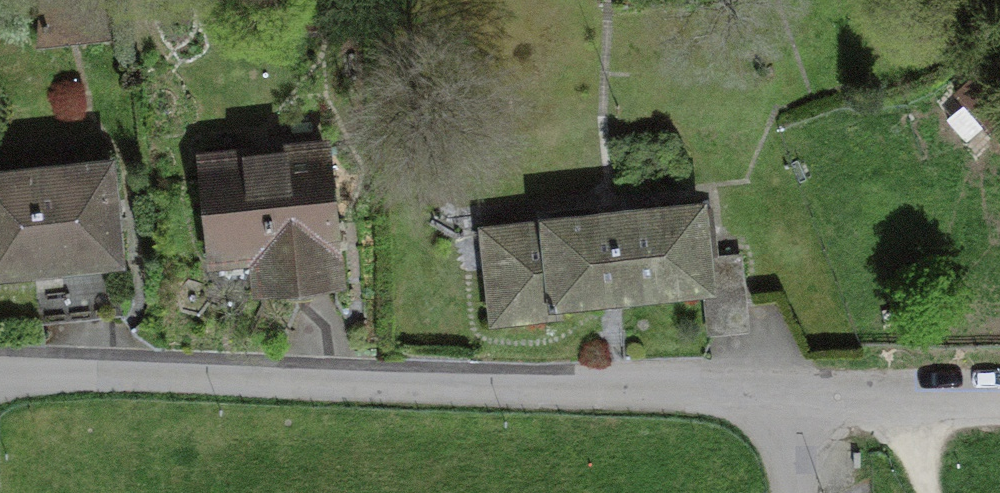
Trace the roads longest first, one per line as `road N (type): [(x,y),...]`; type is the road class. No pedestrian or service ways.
road 1 (residential): [(0,378),(784,399)]
road 2 (residential): [(784,399),(999,400)]

